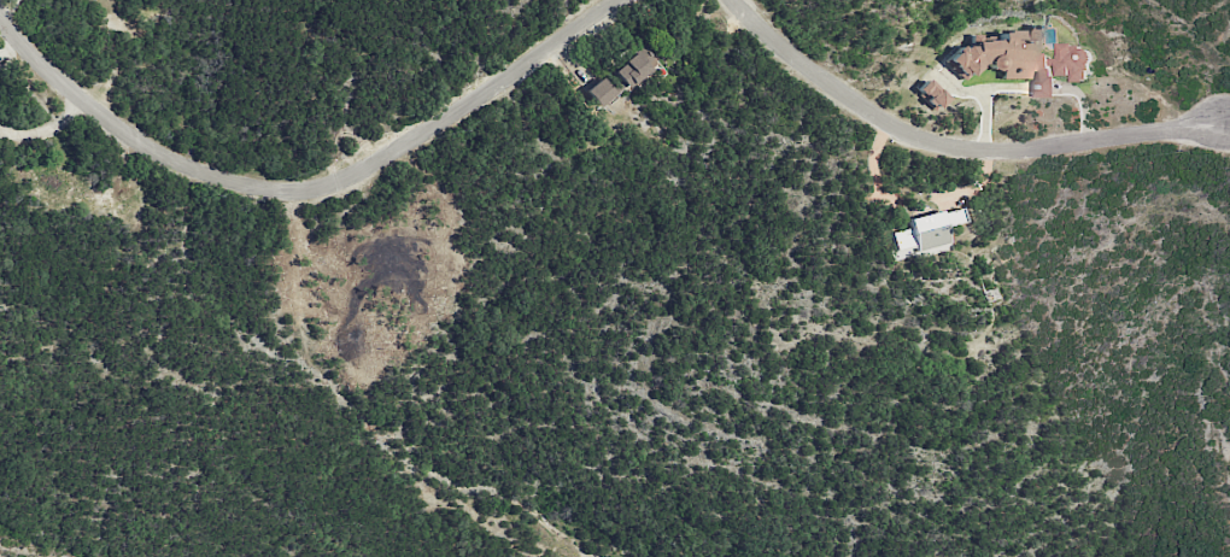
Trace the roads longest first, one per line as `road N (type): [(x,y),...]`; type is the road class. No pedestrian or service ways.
road 1 (residential): [(0,19),(58,81),(134,139),(210,175),(295,192),(358,174),(620,0)]
road 2 (residential): [(734,0),(837,92),(938,145),(1020,151),(1220,124)]

